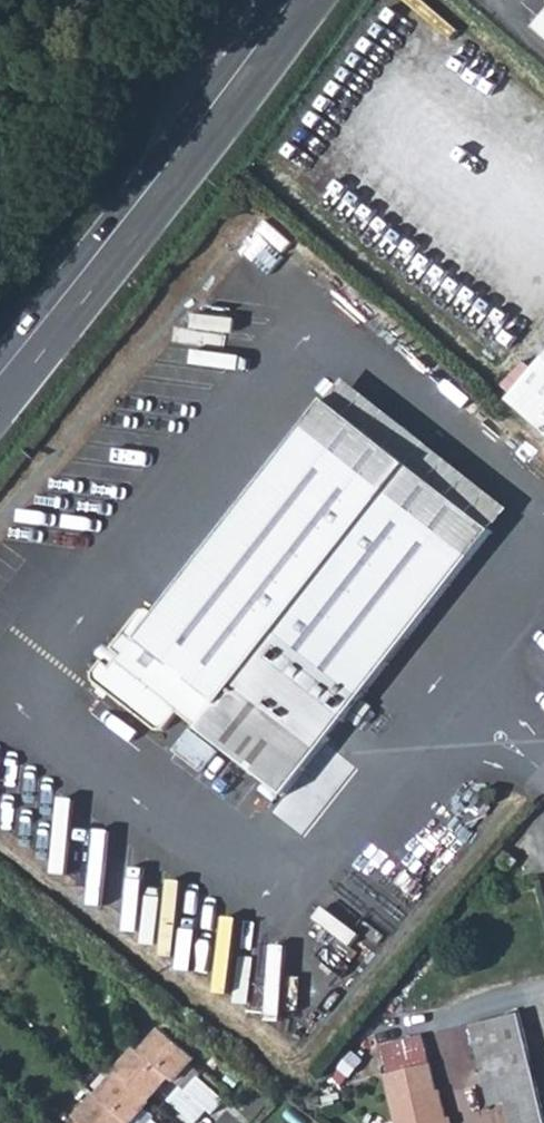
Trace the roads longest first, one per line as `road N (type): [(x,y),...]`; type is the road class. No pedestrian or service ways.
road 1 (primary): [(304,0),(0,395)]

